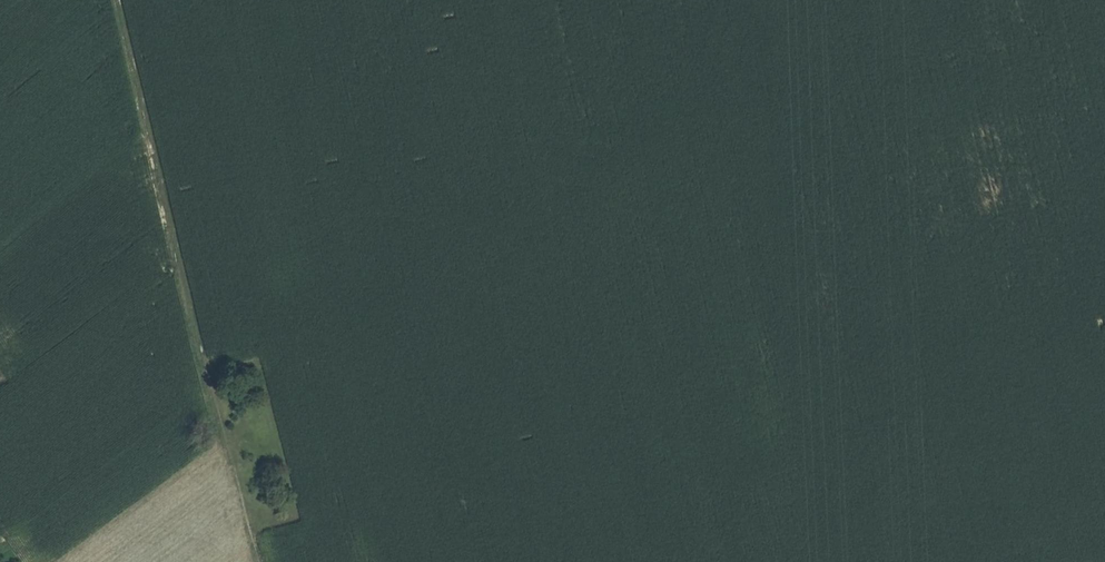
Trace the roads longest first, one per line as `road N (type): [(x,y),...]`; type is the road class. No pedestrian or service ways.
road 1 (track): [(258,561),(114,0)]

